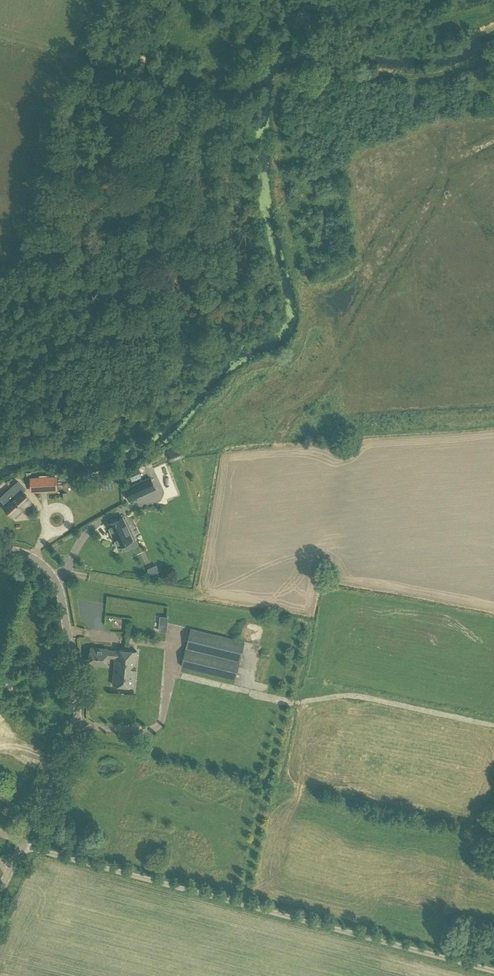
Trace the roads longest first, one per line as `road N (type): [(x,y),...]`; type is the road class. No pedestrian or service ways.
road 1 (unclassified): [(493,966),(24,845)]
road 2 (track): [(0,333),(59,298),(73,219),(127,146),(156,0)]
road 3 (unclassified): [(24,845),(74,750),(78,714),(56,580),(48,567),(0,551)]

